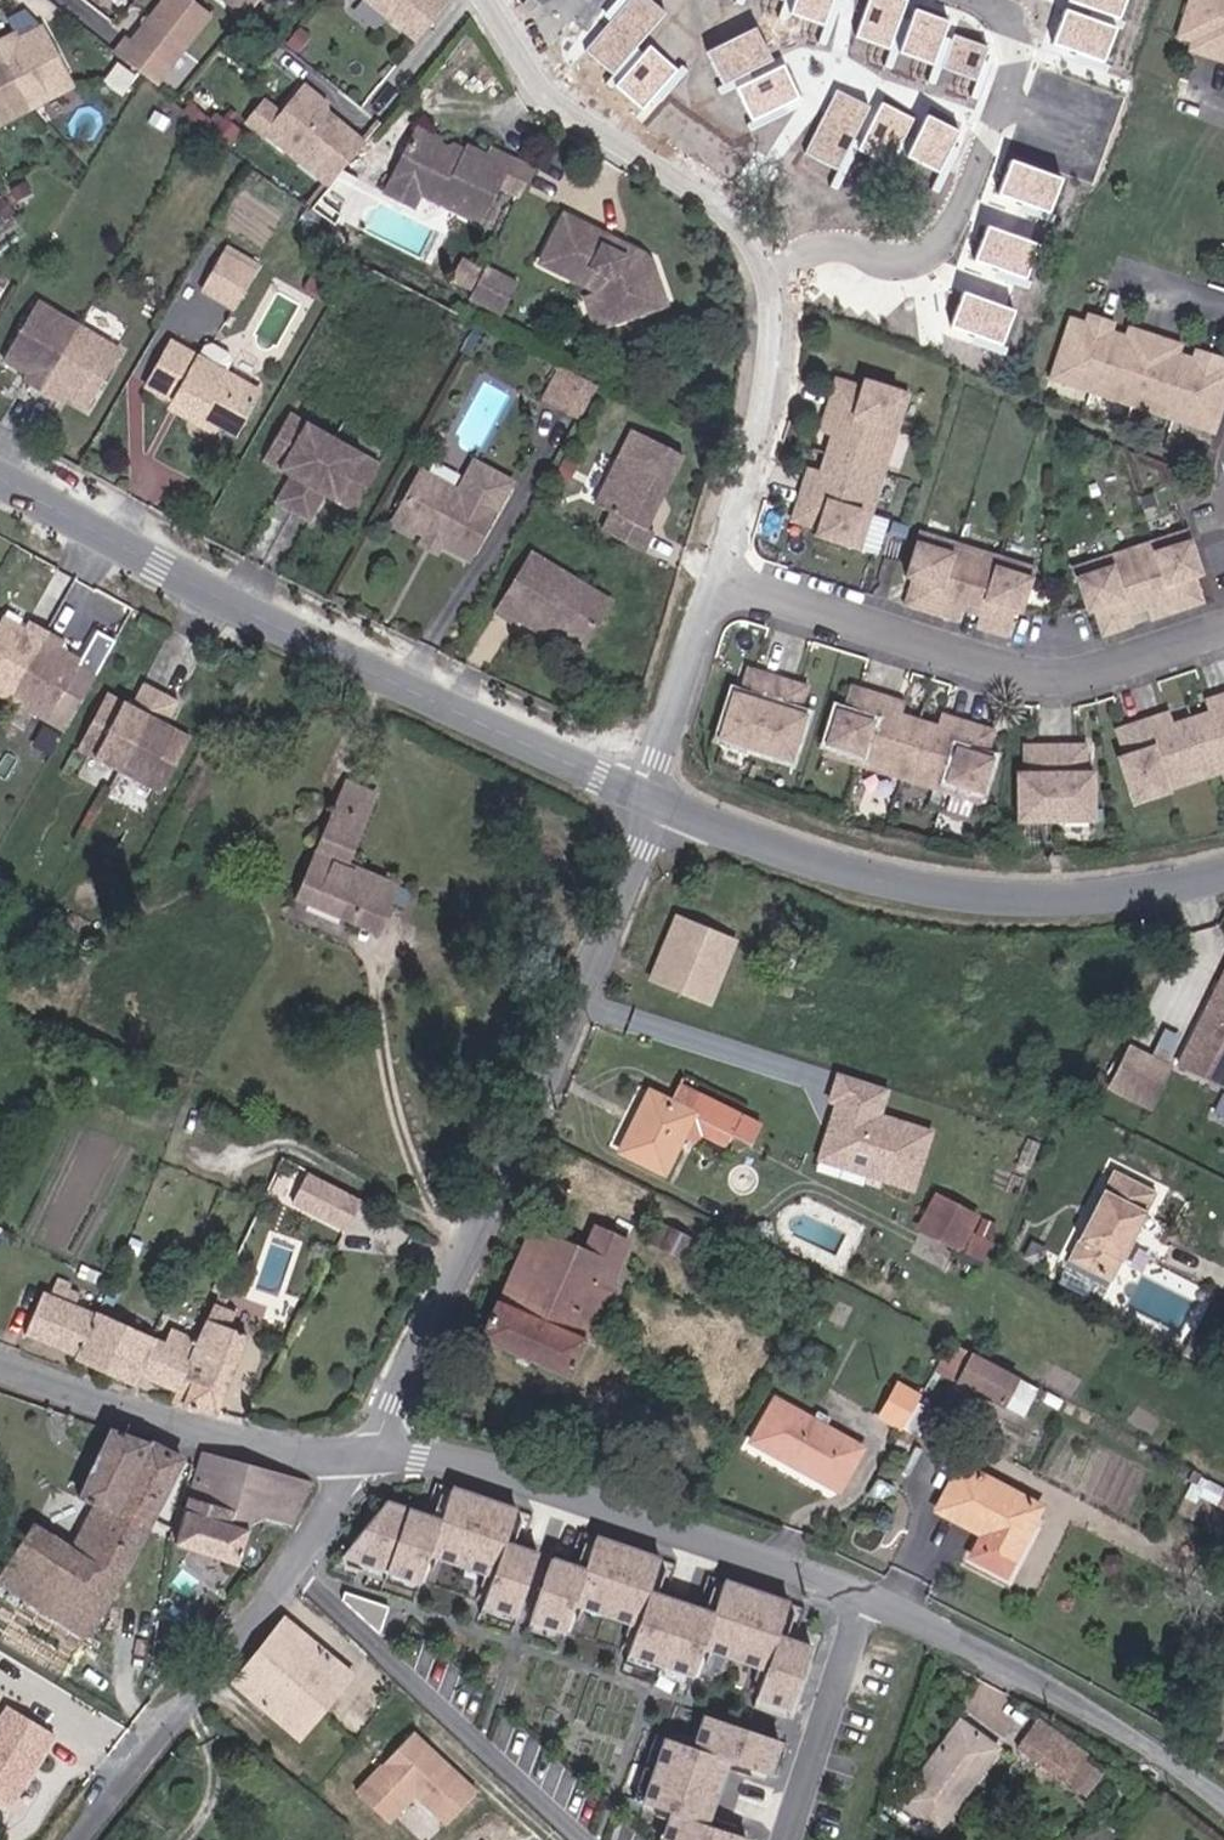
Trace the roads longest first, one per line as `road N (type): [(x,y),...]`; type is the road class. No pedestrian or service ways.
road 1 (tertiary): [(0,474),(168,568),(647,802)]
road 2 (unclassified): [(366,1453),(518,1159),(643,850),(647,802)]
road 3 (tertiary): [(647,802),(937,892),(1041,901),(1223,868)]
road 4 (residential): [(719,577),(1044,677),(1223,633)]
road 5 (unclassified): [(862,1600),(513,1477),(415,1454),(366,1453)]
road 6 (unclassified): [(82,1839),(366,1453)]
road 7 (residential): [(976,0),(1001,10),(1015,31),(1009,78),(960,203),(922,237),(774,285)]
road 8 (unclassified): [(1223,1801),(1121,1728),(963,1639),(862,1600)]
road 9 (unclassified): [(366,1453),(282,1453),(167,1423),(0,1364)]
road 10 (residential): [(548,77),(650,165),(732,212),(774,285)]
road 11 (residential): [(774,285),(776,374),(719,577)]
road 12 (residential): [(862,1600),(786,1839)]
road 13 (residential): [(719,577),(647,761),(647,802)]

